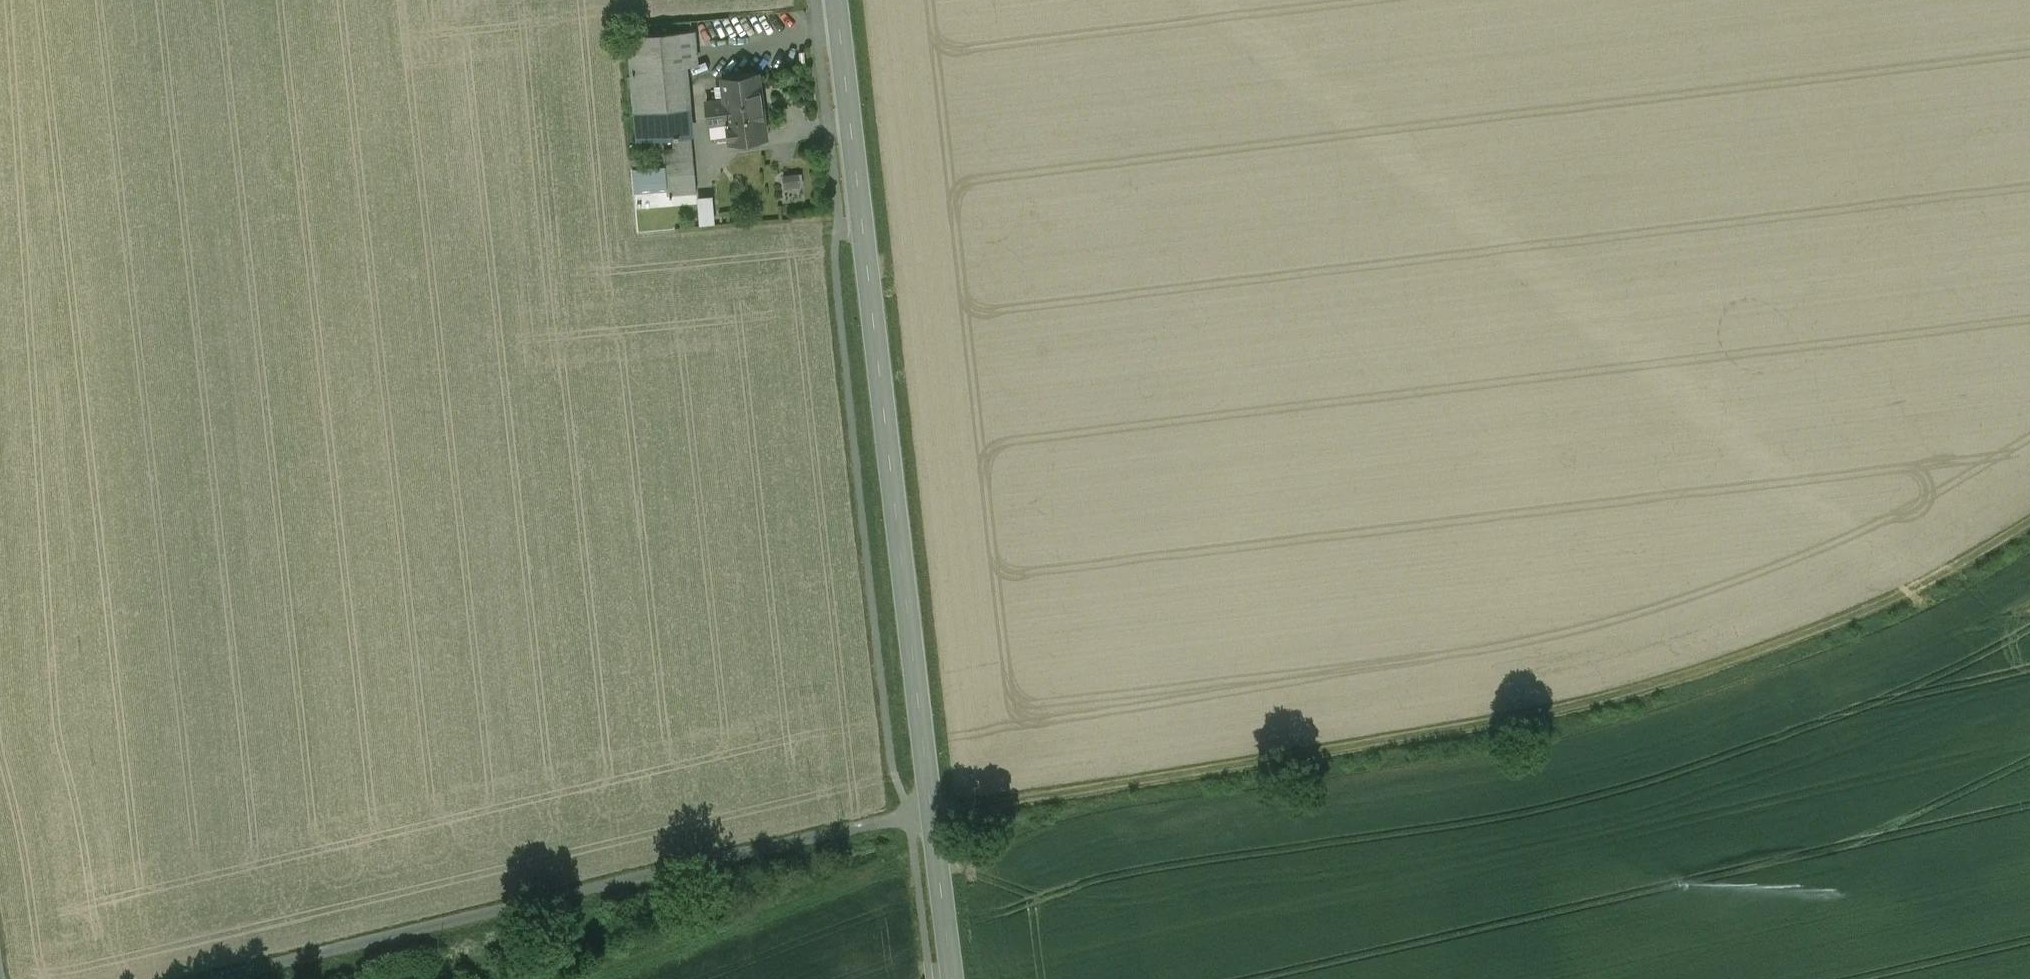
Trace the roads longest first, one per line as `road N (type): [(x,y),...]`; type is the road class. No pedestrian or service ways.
road 1 (tertiary): [(835,0),(951,978)]

